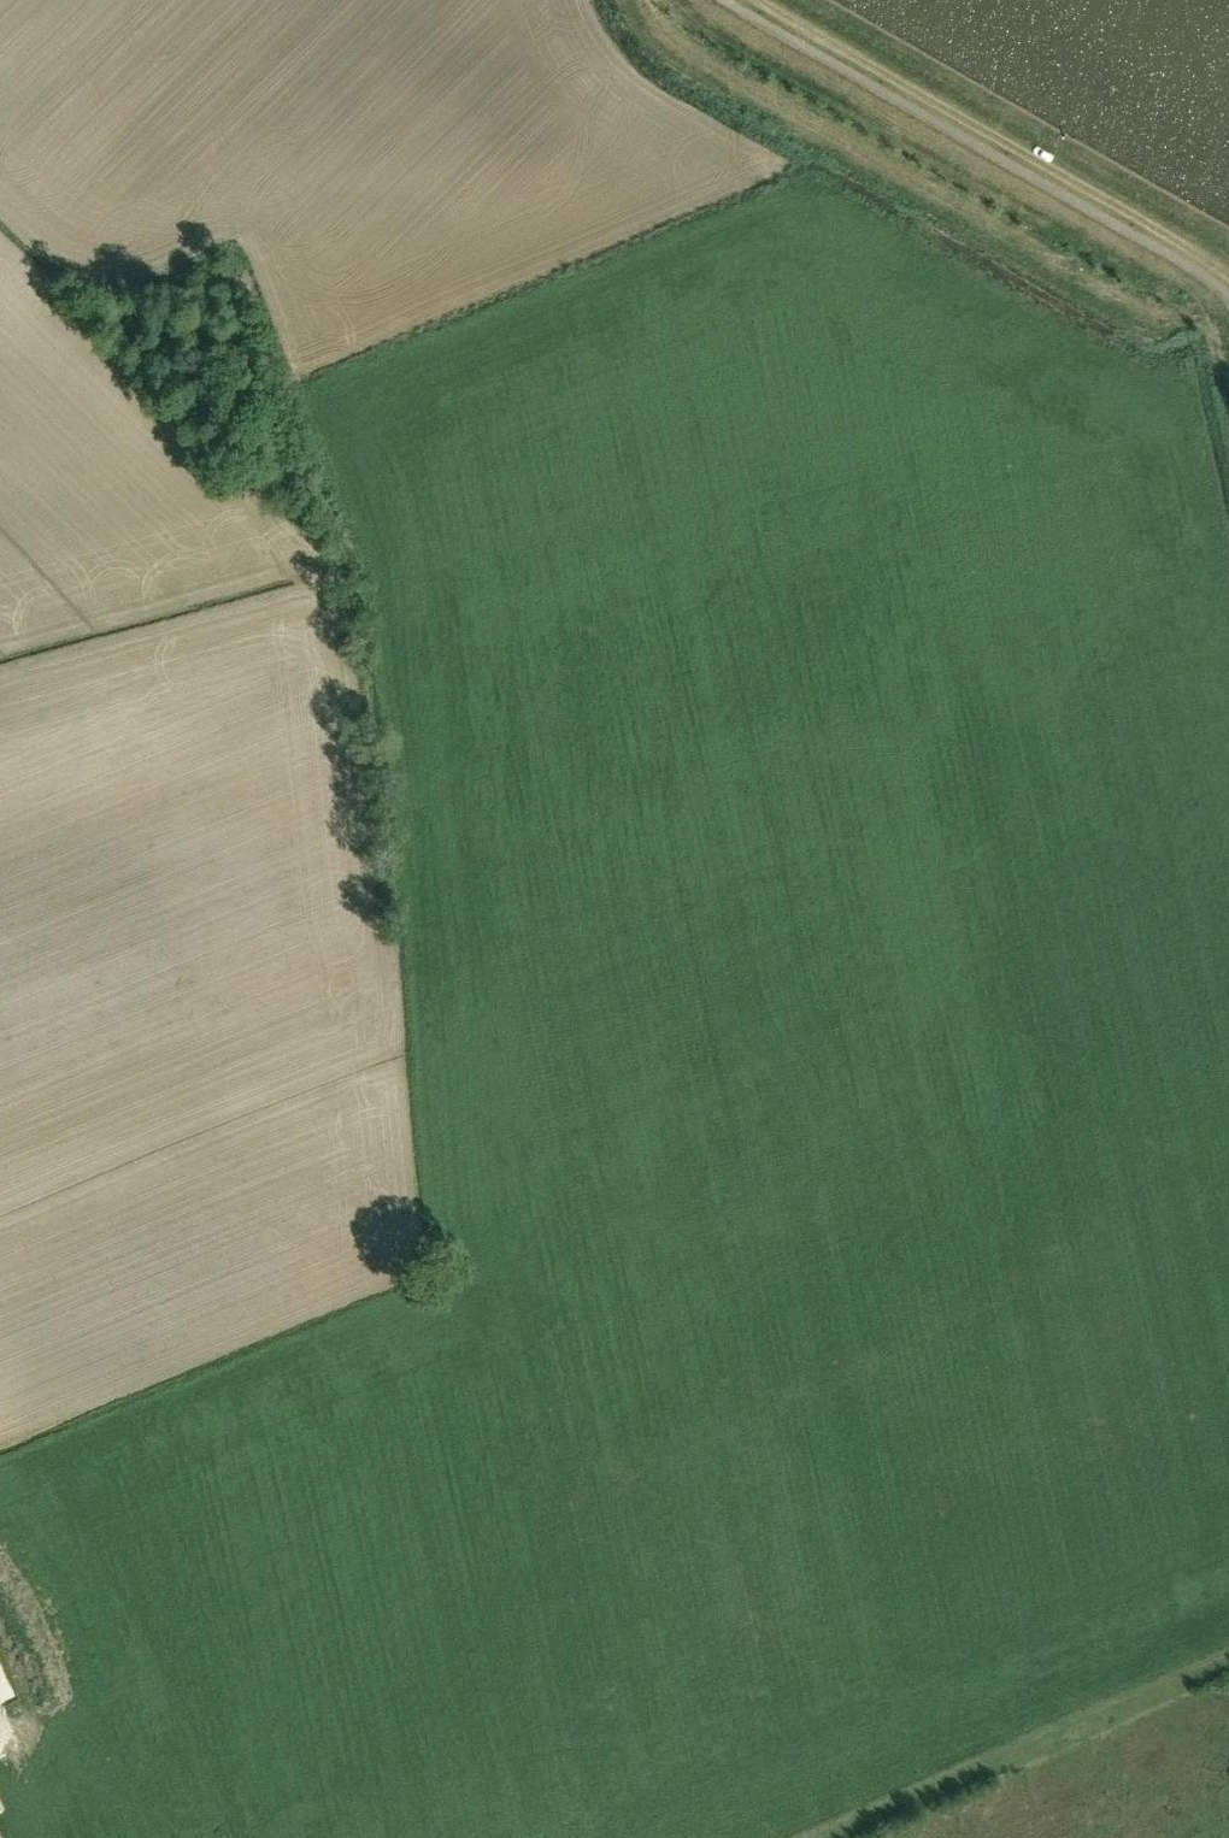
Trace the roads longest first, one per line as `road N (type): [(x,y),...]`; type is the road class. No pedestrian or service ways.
road 1 (track): [(747,0),(1228,280)]

